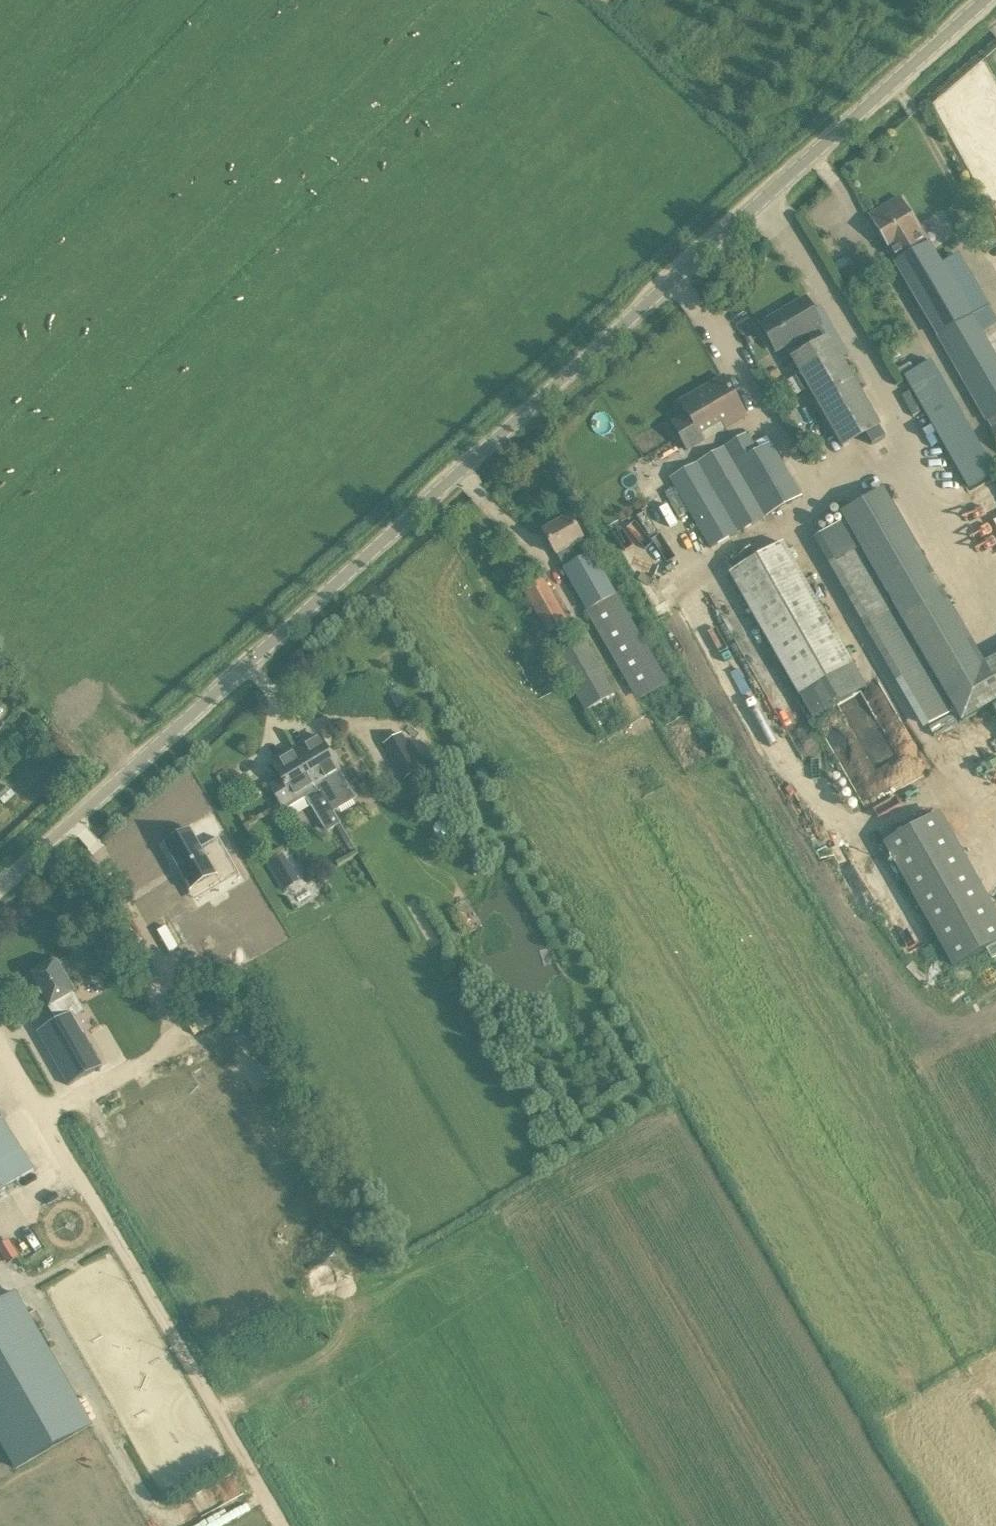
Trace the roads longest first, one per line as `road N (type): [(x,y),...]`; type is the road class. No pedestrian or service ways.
road 1 (tertiary): [(0,886),(986,0)]

